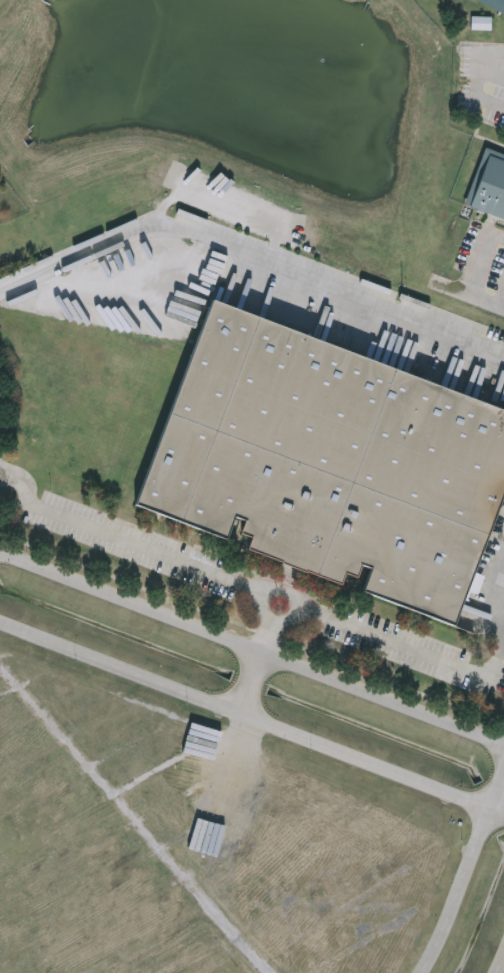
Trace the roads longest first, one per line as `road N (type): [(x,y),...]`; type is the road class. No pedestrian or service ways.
road 1 (tertiary): [(503,745),(0,552)]
road 2 (tertiary): [(0,622),(503,808)]
road 3 (track): [(266,972),(0,665)]

